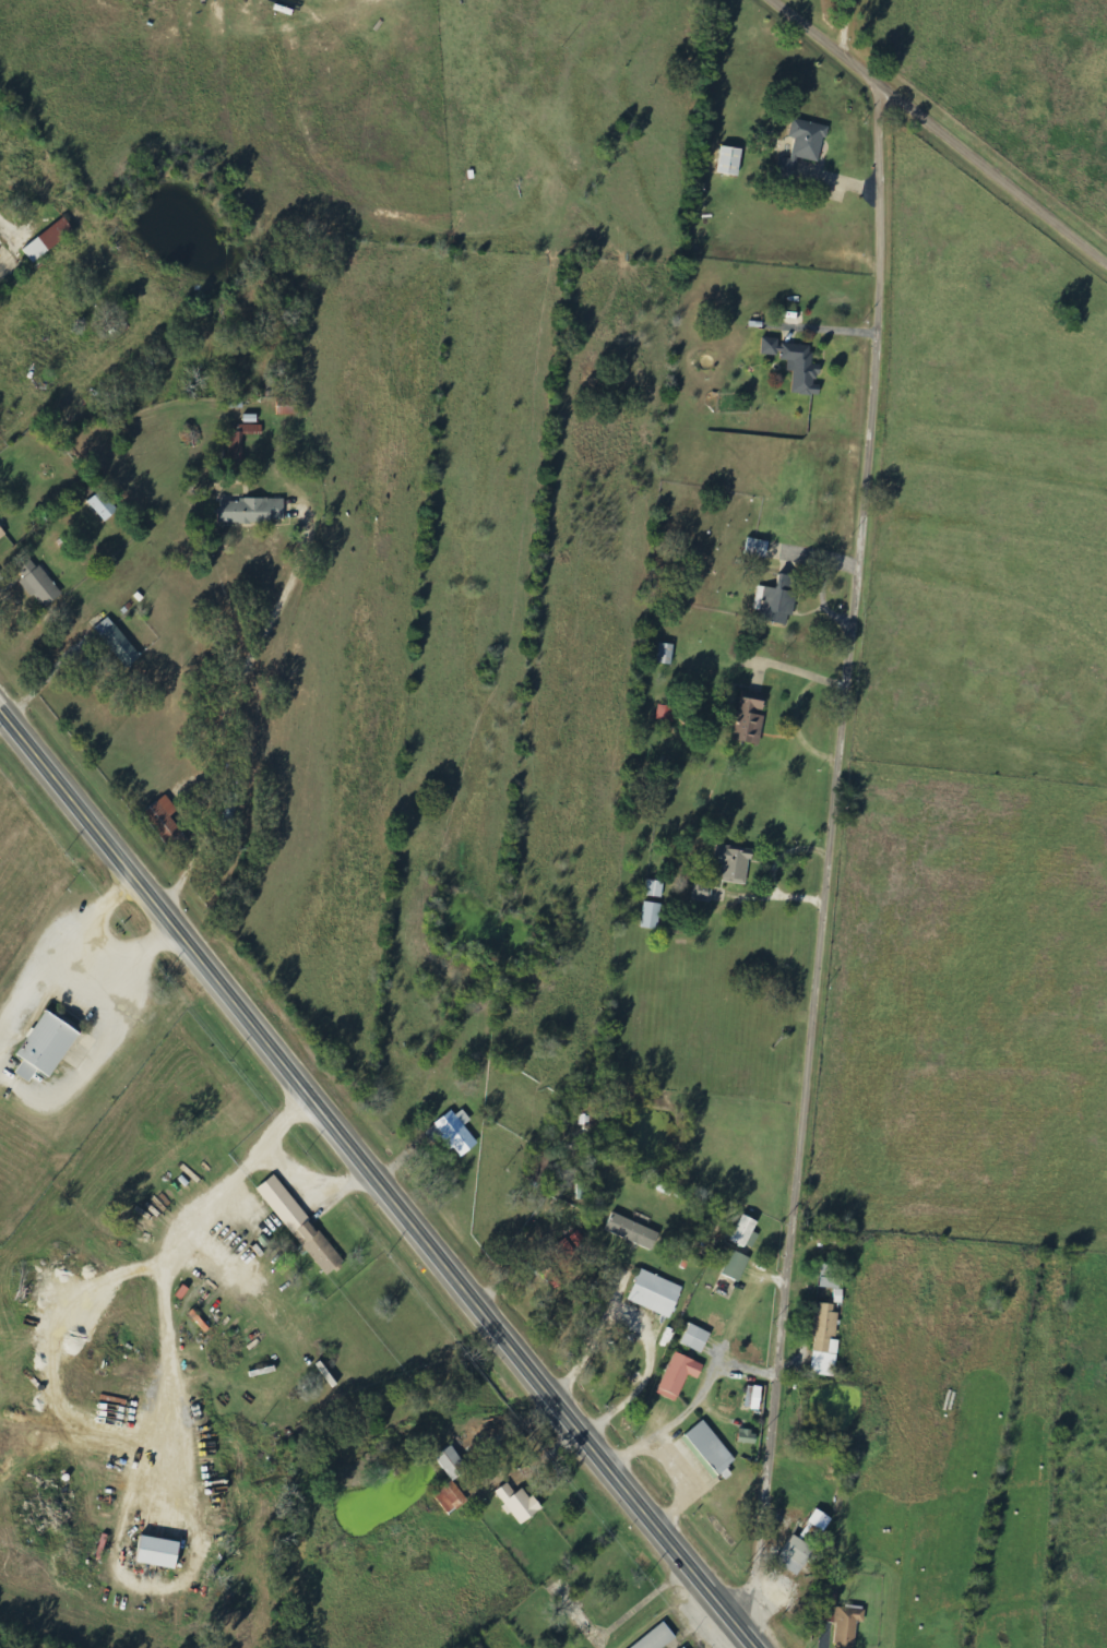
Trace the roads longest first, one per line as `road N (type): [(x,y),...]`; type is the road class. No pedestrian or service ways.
road 1 (residential): [(751,1633),(874,350),(881,89)]
road 2 (primary): [(763,1647),(0,702)]
road 3 (residential): [(1106,266),(767,0)]

